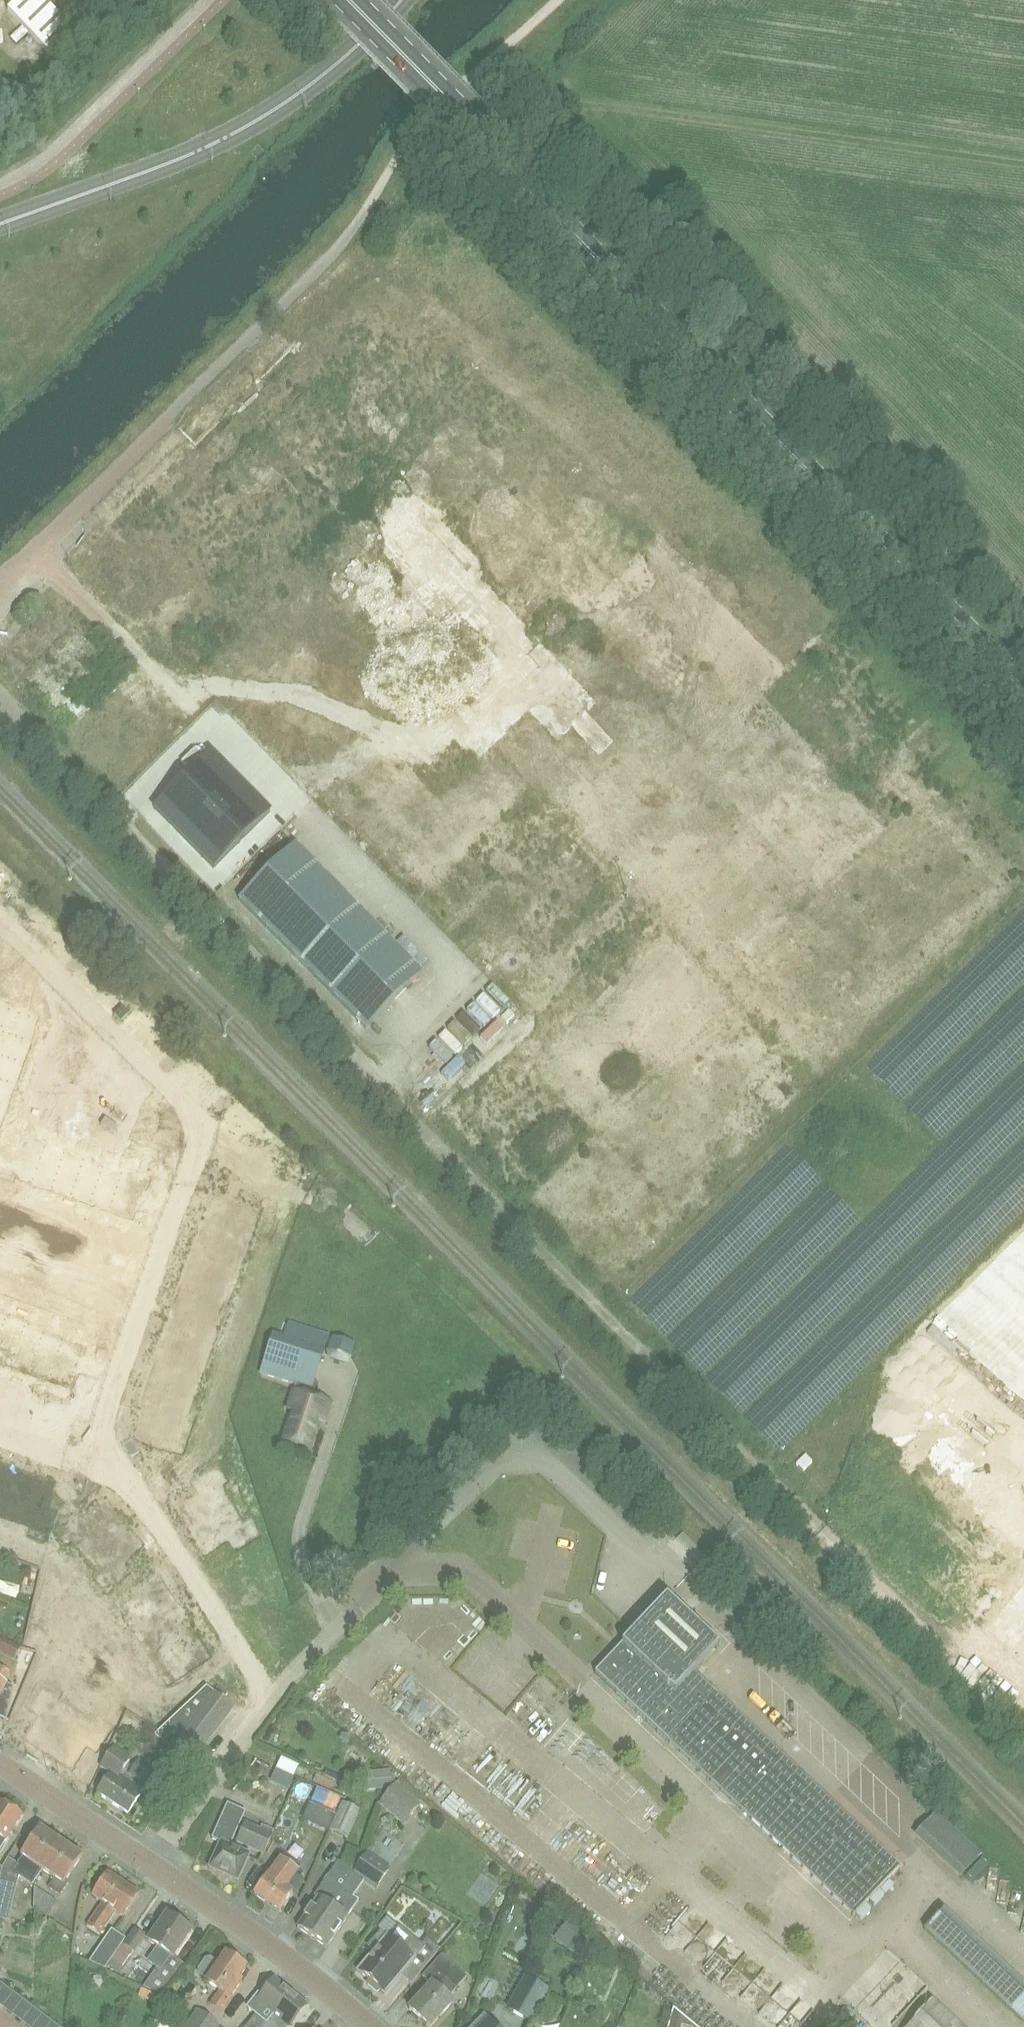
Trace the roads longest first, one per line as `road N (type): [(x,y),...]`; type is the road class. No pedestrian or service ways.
road 1 (unclassified): [(921,1633),(0,698)]
road 2 (primary): [(1023,689),(342,0)]
road 3 (track): [(470,76),(502,76),(577,102),(1023,163)]
road 4 (unclassified): [(0,577),(170,418),(369,208)]
road 5 (tertiary): [(0,222),(245,126),(348,55),(402,0)]
road 6 (residential): [(101,1468),(101,1420),(199,1123)]
road 7 (residential): [(274,1697),(139,1493),(101,1468)]
road 8 (residential): [(199,1123),(0,927)]
road 9 (residential): [(372,2026),(150,1864)]
road 10 (residential): [(150,1864),(274,1697)]
road 11 (residential): [(150,1864),(0,1769)]
road 12 (track): [(369,208),(422,122),(470,76)]
road 13 (residential): [(199,1123),(254,1179),(302,1196)]

